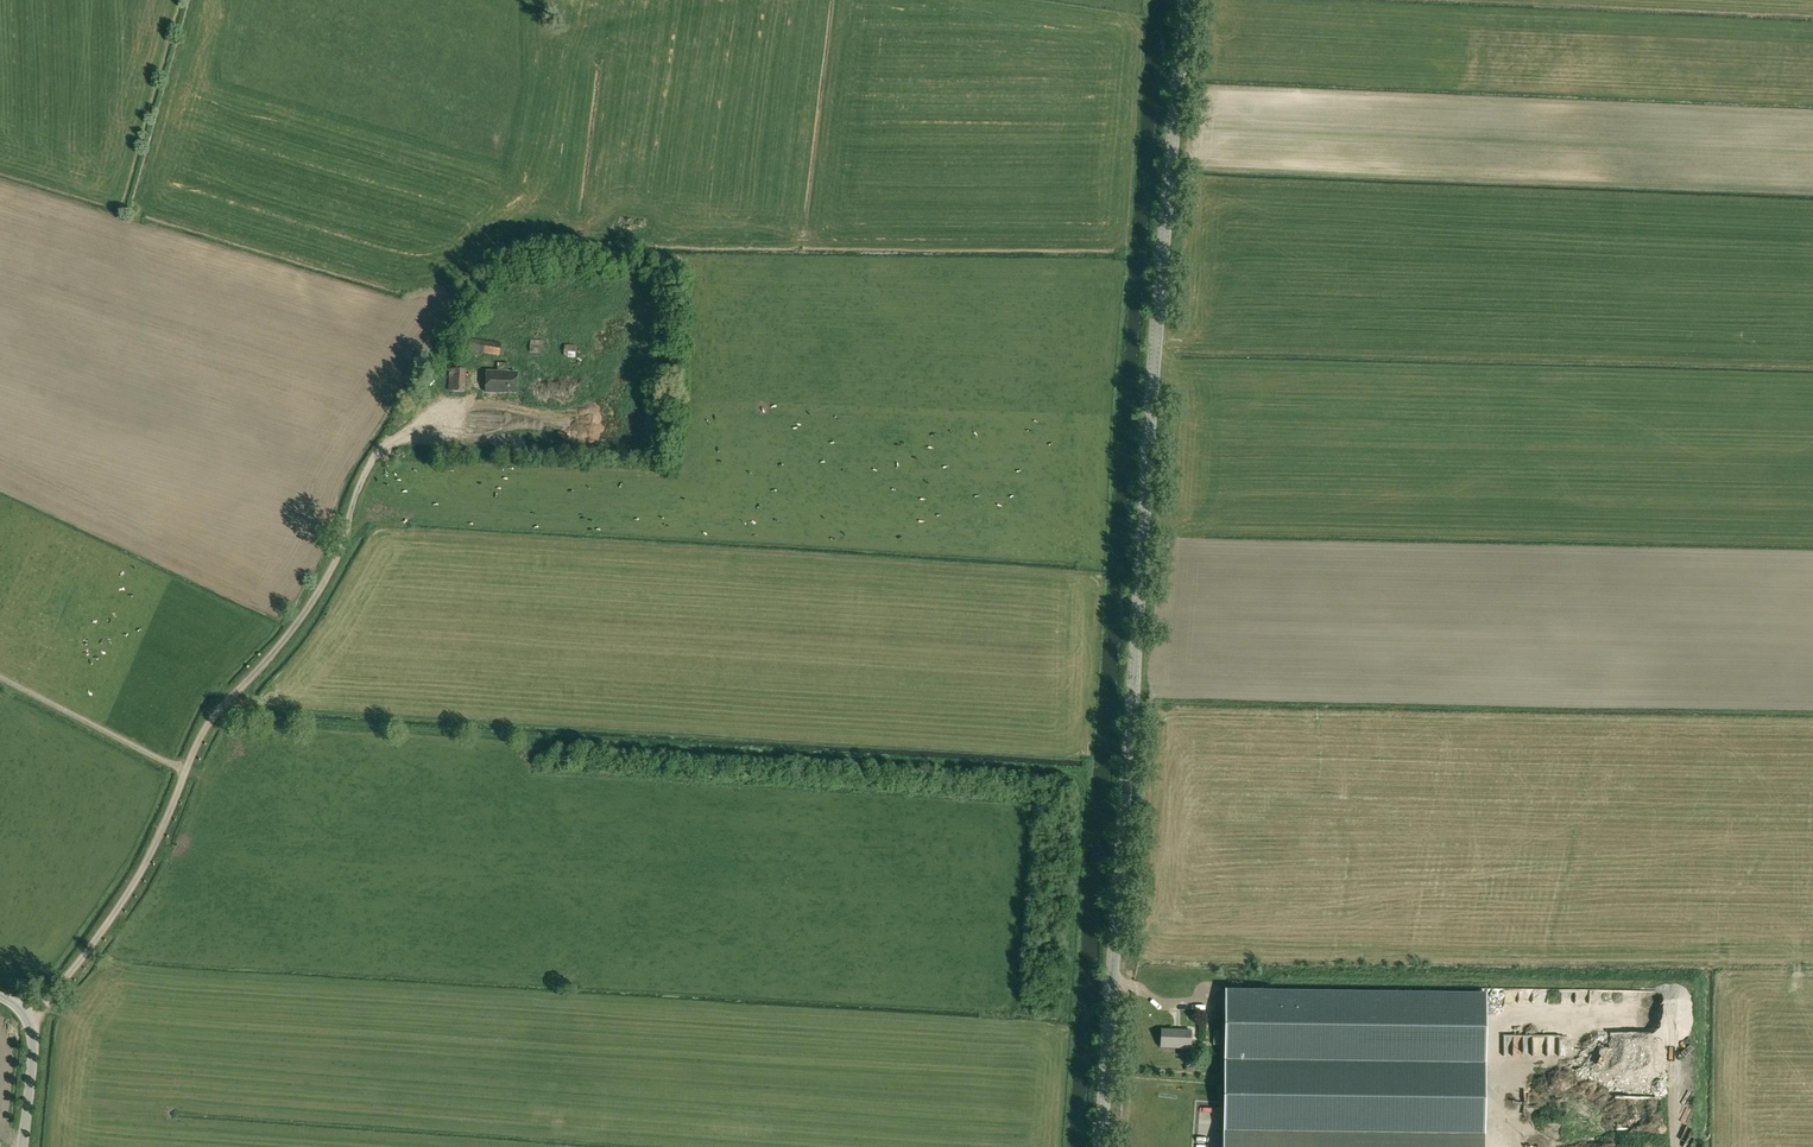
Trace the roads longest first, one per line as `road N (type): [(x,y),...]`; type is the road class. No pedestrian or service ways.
road 1 (tertiary): [(1100,1146),(1187,0)]
road 2 (track): [(185,771),(0,677)]
road 3 (unclassified): [(22,1146),(33,1036),(24,1015),(0,998)]

